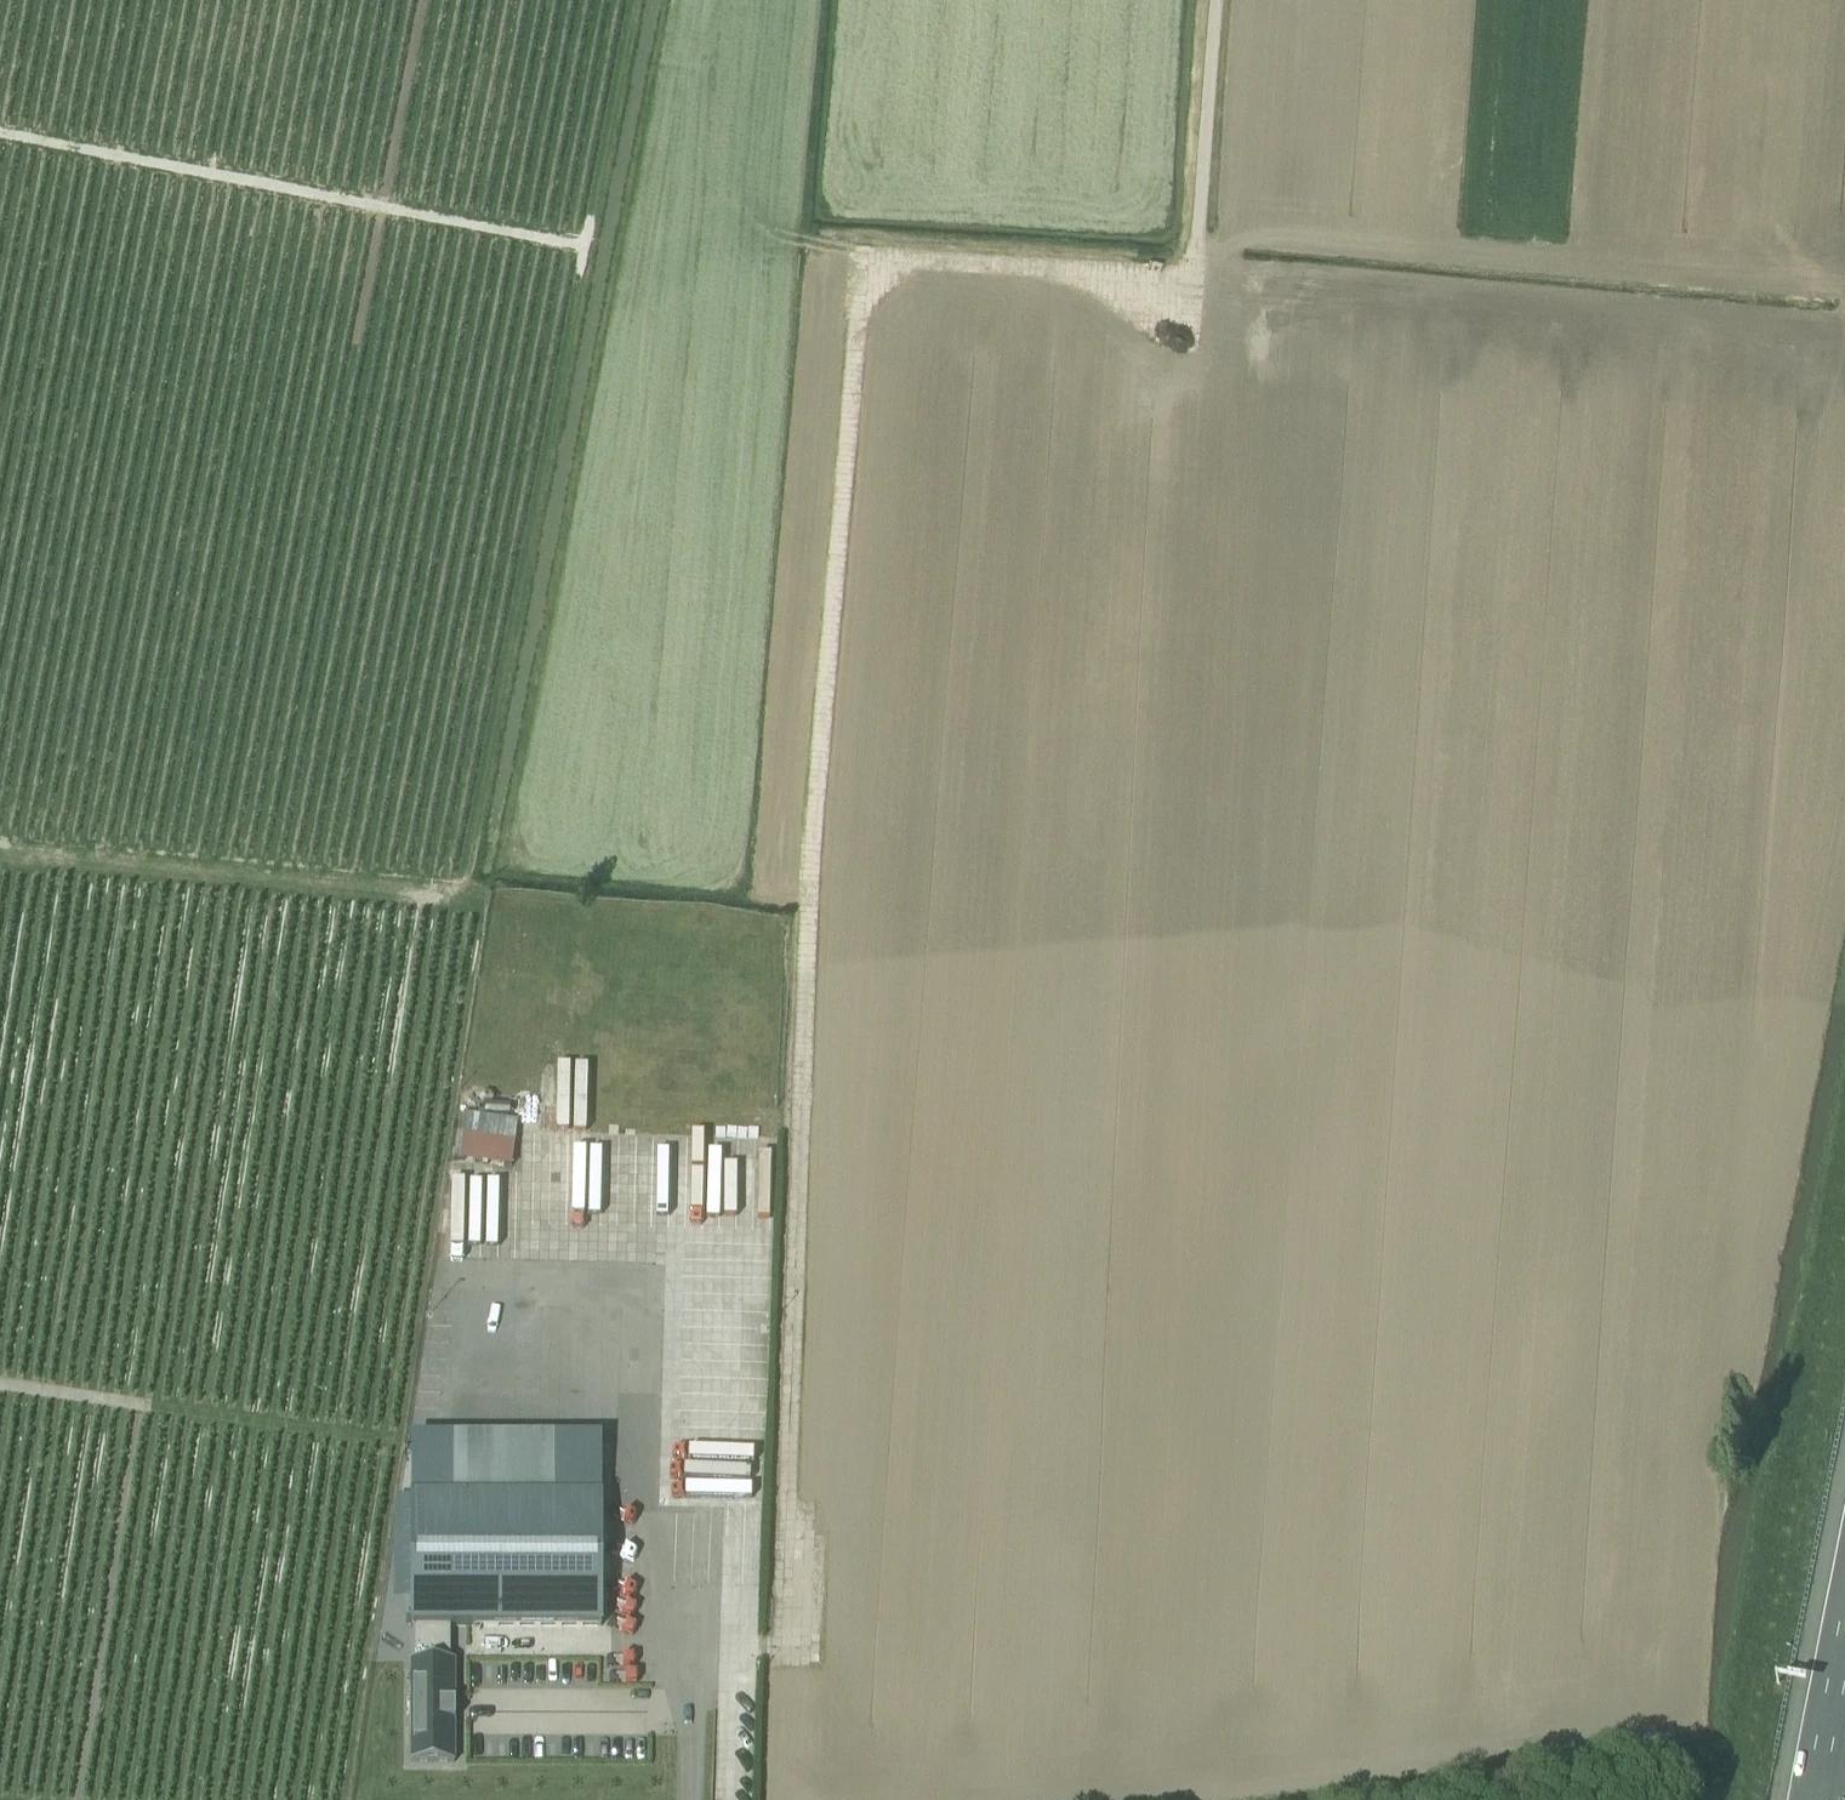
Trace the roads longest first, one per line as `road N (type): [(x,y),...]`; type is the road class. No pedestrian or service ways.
road 1 (track): [(699,1655),(786,1653),(805,913),(859,256),(1195,277),(1217,0)]
road 2 (motorway): [(1844,1681),(1821,1799)]

